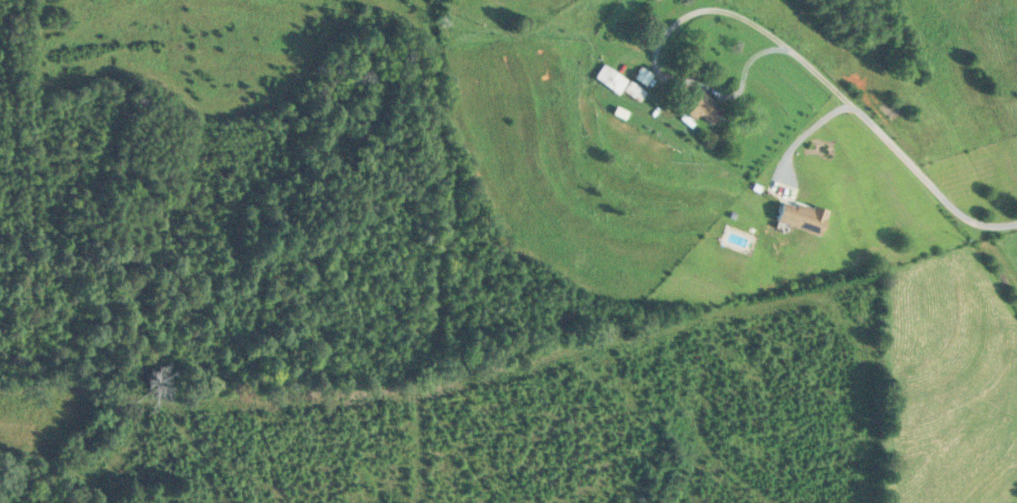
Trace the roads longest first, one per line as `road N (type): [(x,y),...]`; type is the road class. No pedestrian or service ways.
road 1 (residential): [(965,217),(900,145),(791,48),(734,10),(679,23),(664,38),(659,73)]

